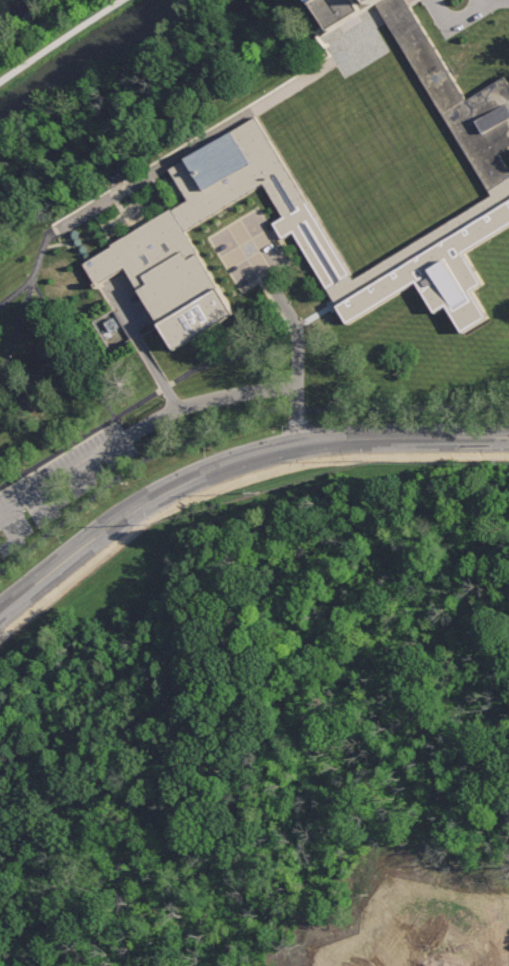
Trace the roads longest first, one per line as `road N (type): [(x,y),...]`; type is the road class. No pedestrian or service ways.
road 1 (tertiary): [(508,437),(339,438),(253,456),(128,515),(0,614)]

